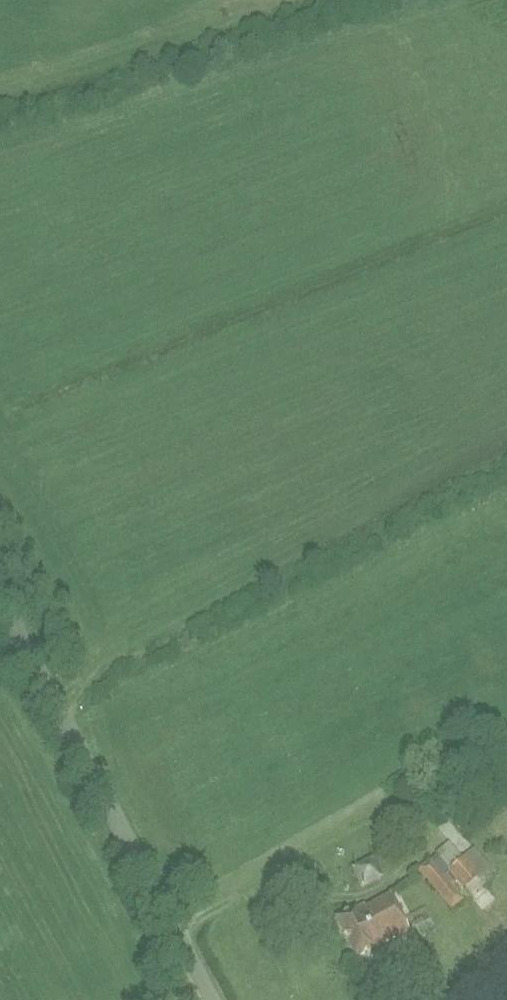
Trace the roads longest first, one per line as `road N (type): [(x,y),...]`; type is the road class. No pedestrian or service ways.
road 1 (unclassified): [(216,999),(0,594)]

